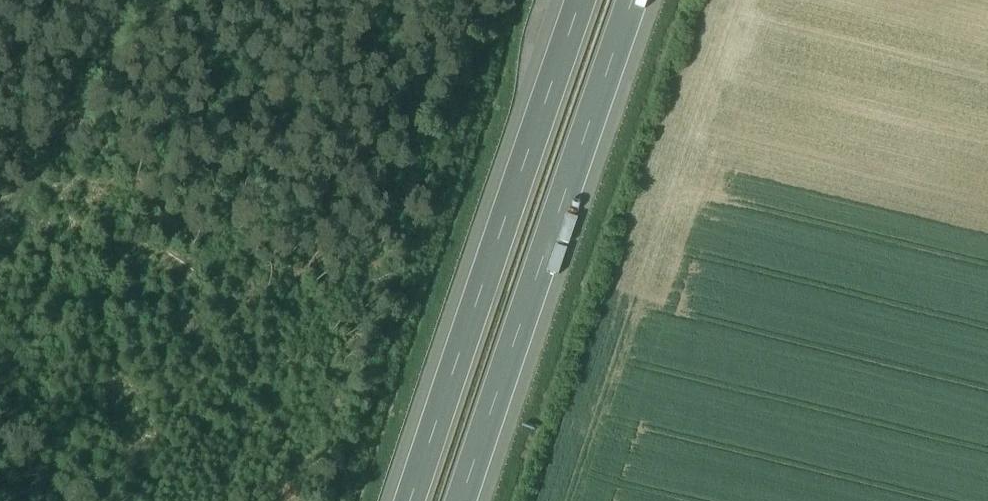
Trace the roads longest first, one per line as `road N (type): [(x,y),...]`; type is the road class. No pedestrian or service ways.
road 1 (motorway): [(471,500),(643,0)]
road 2 (motorway): [(570,0),(398,500)]

